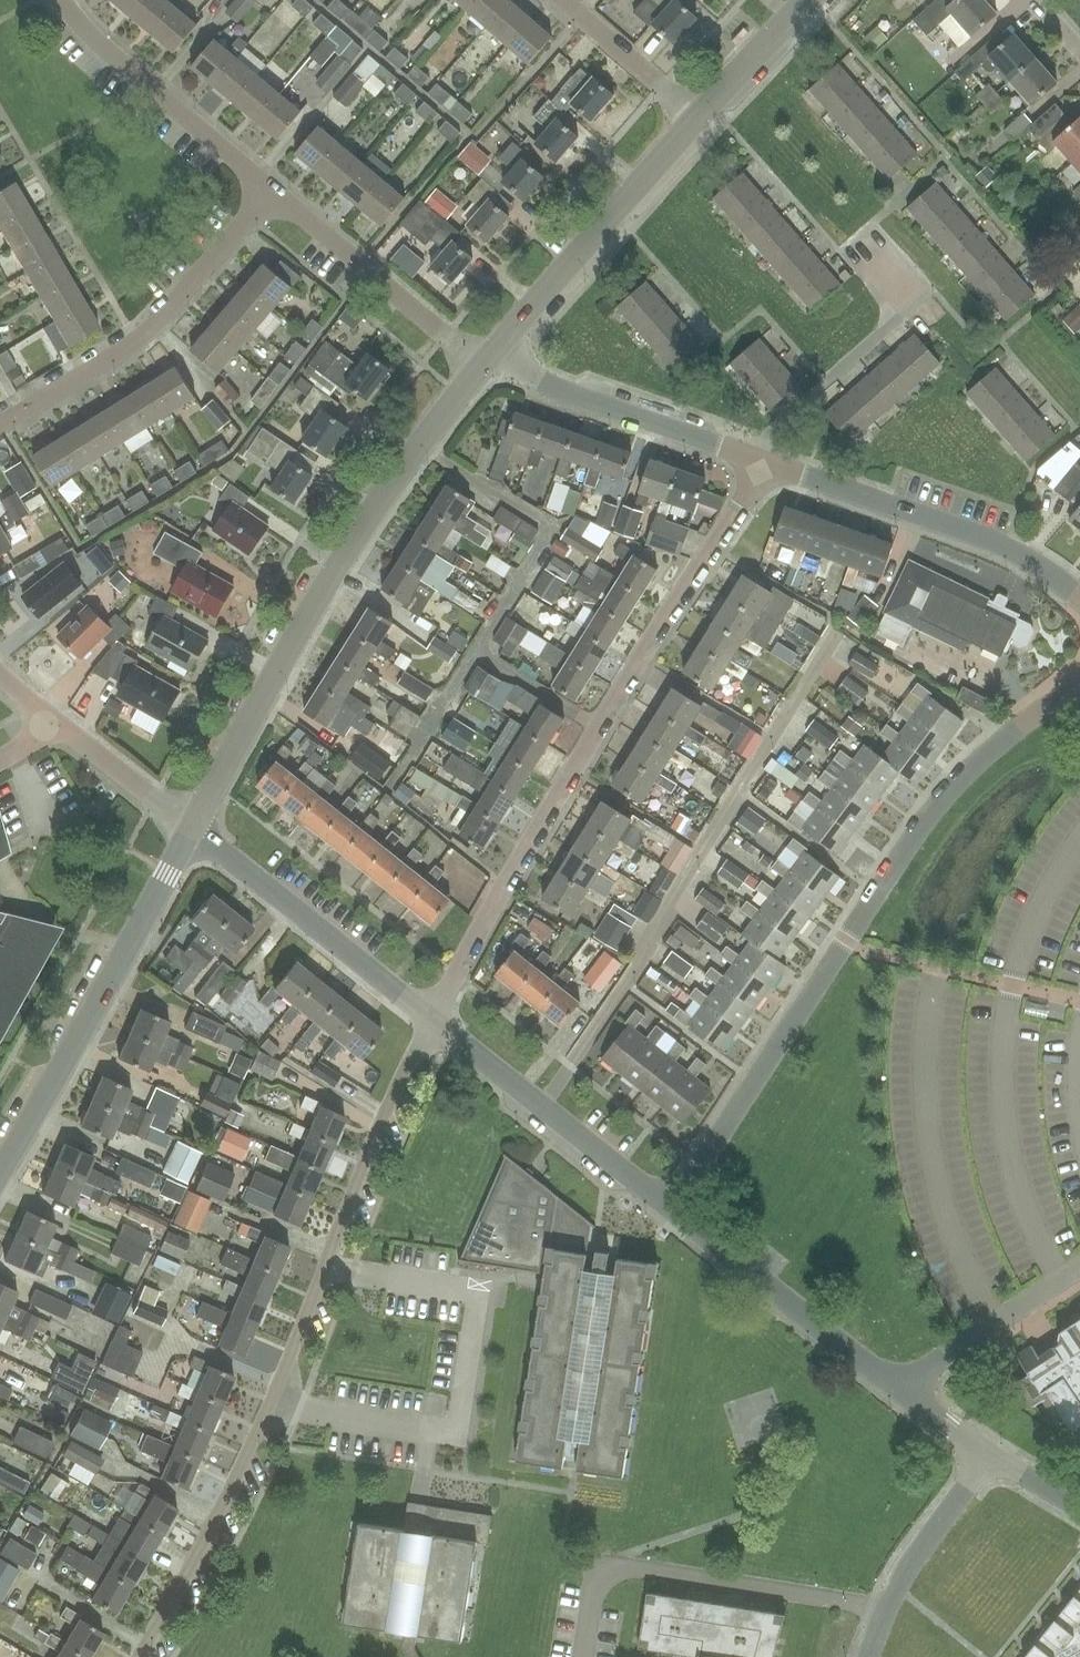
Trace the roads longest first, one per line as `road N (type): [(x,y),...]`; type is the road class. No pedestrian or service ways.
road 1 (residential): [(137,1656),(274,1404),(372,1137),(432,1022)]
road 2 (residential): [(670,1207),(929,813),(1041,707),(1079,689)]
road 3 (residential): [(432,1022),(536,826),(769,461)]
road 4 (tertiary): [(192,825),(378,501),(483,361)]
road 5 (residential): [(989,1452),(902,1393),(670,1207)]
road 6 (tertiary): [(0,1171),(192,825)]
road 7 (residential): [(0,424),(142,336),(274,190)]
road 8 (residential): [(1079,597),(1030,556),(769,461)]
road 9 (tertiary): [(483,361),(699,117)]
road 10 (residential): [(432,1022),(192,825)]
road 11 (residential): [(769,461),(483,361)]
road 12 (residential): [(670,1207),(432,1022)]
road 13 (residential): [(274,190),(98,46),(62,0)]
road 14 (residential): [(483,361),(274,190)]
road 15 (residential): [(868,1656),(914,1557),(989,1452)]
road 16 (residential): [(699,117),(567,0)]
road 17 (residential): [(192,825),(52,726)]
road 18 (tertiary): [(699,117),(809,0)]

